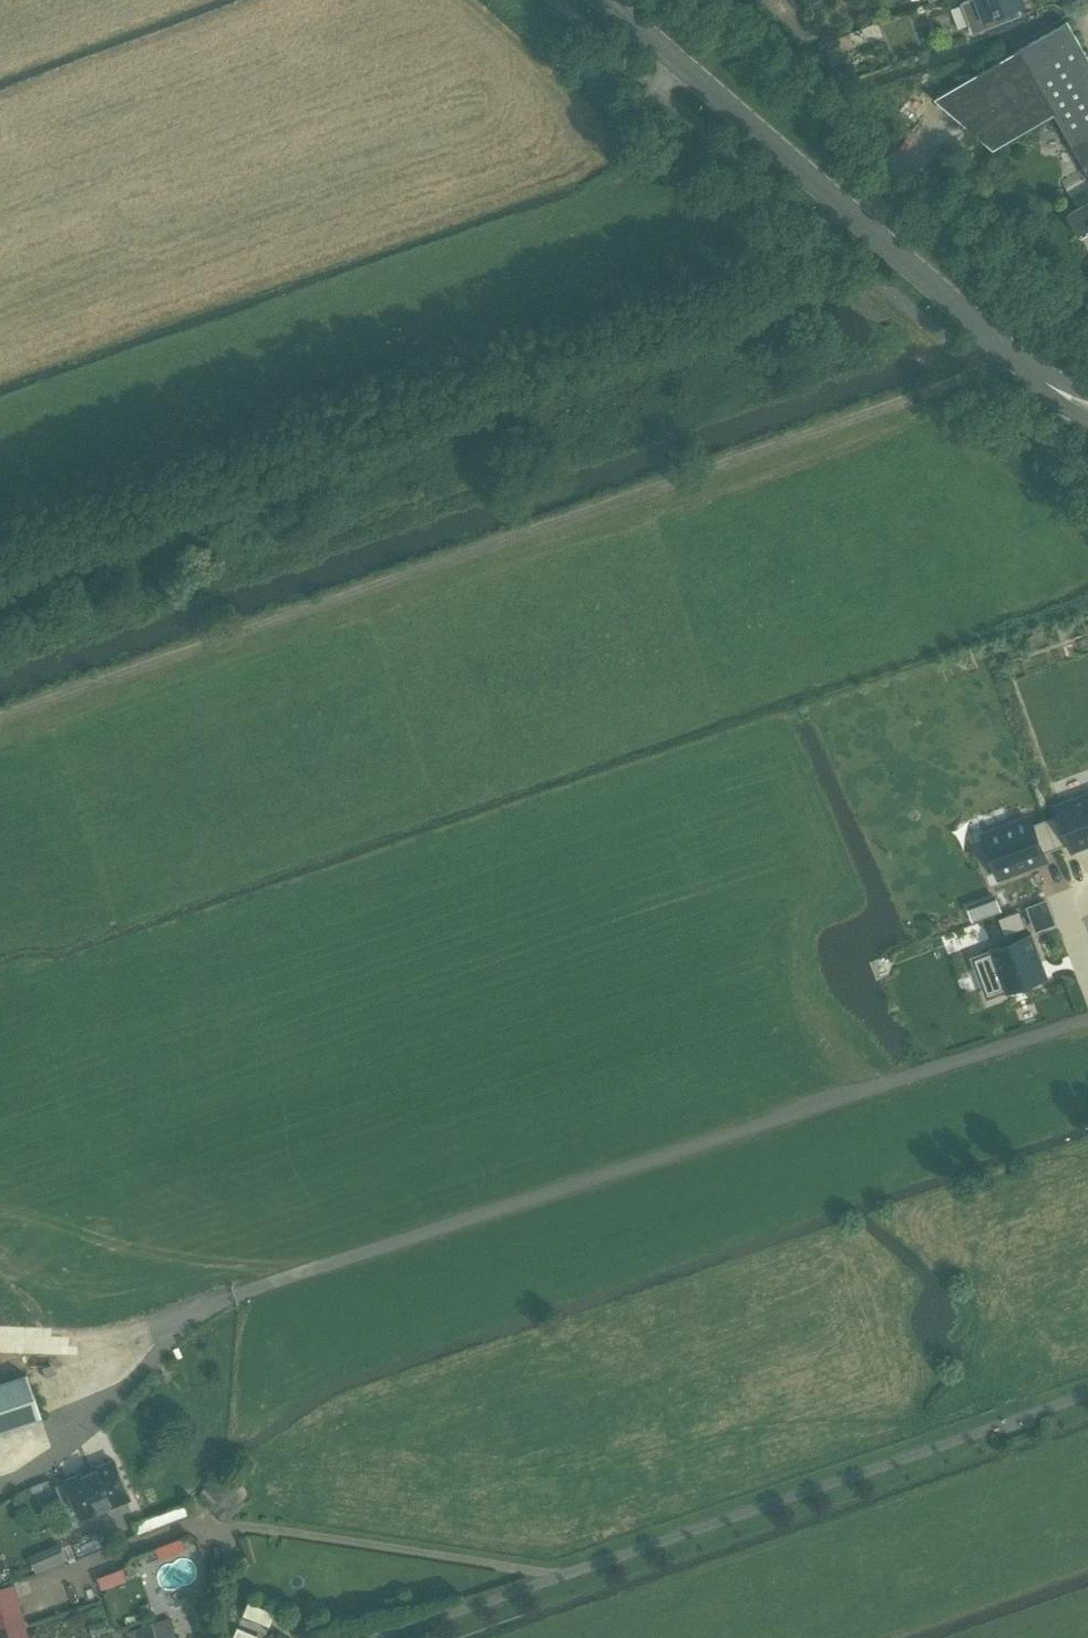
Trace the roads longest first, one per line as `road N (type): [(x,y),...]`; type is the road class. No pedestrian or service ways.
road 1 (secondary): [(1007,351),(635,28)]

